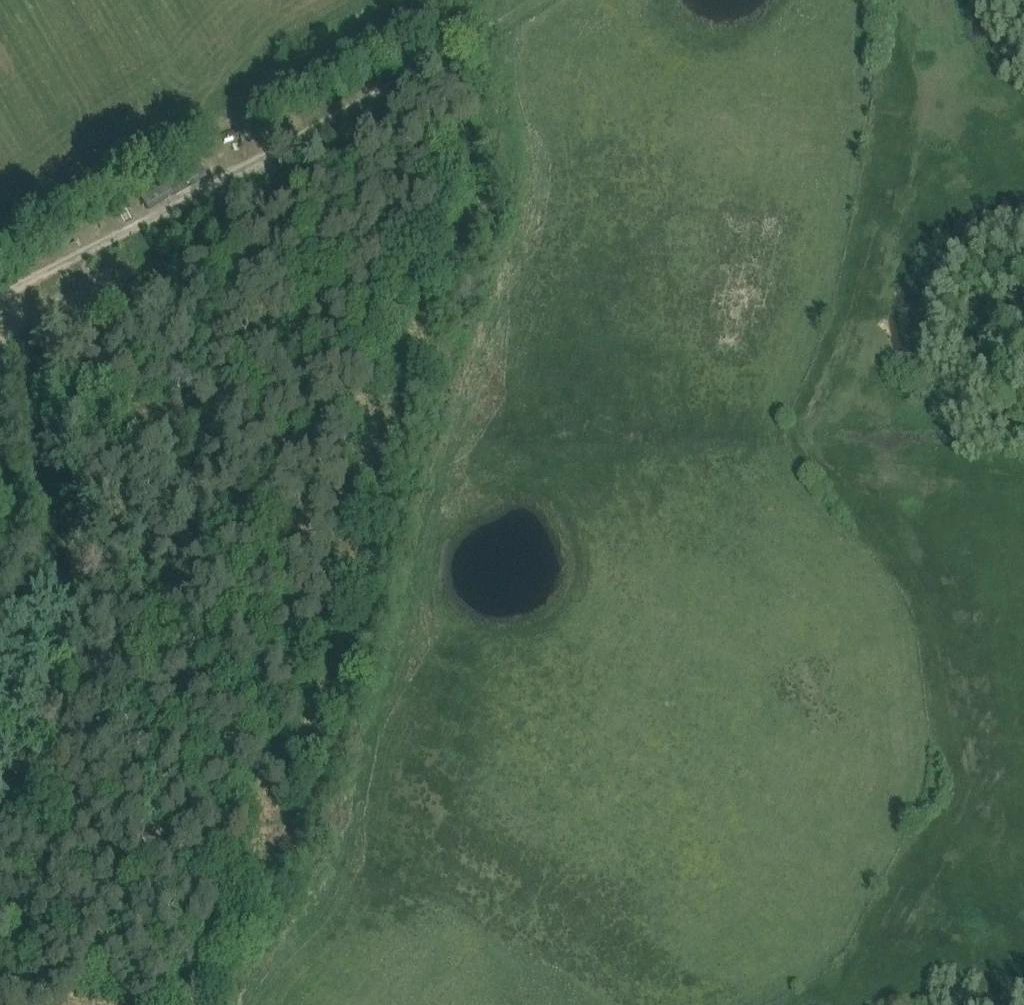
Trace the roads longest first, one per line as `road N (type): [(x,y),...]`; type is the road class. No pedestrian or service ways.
road 1 (track): [(464,62),(34,277)]

